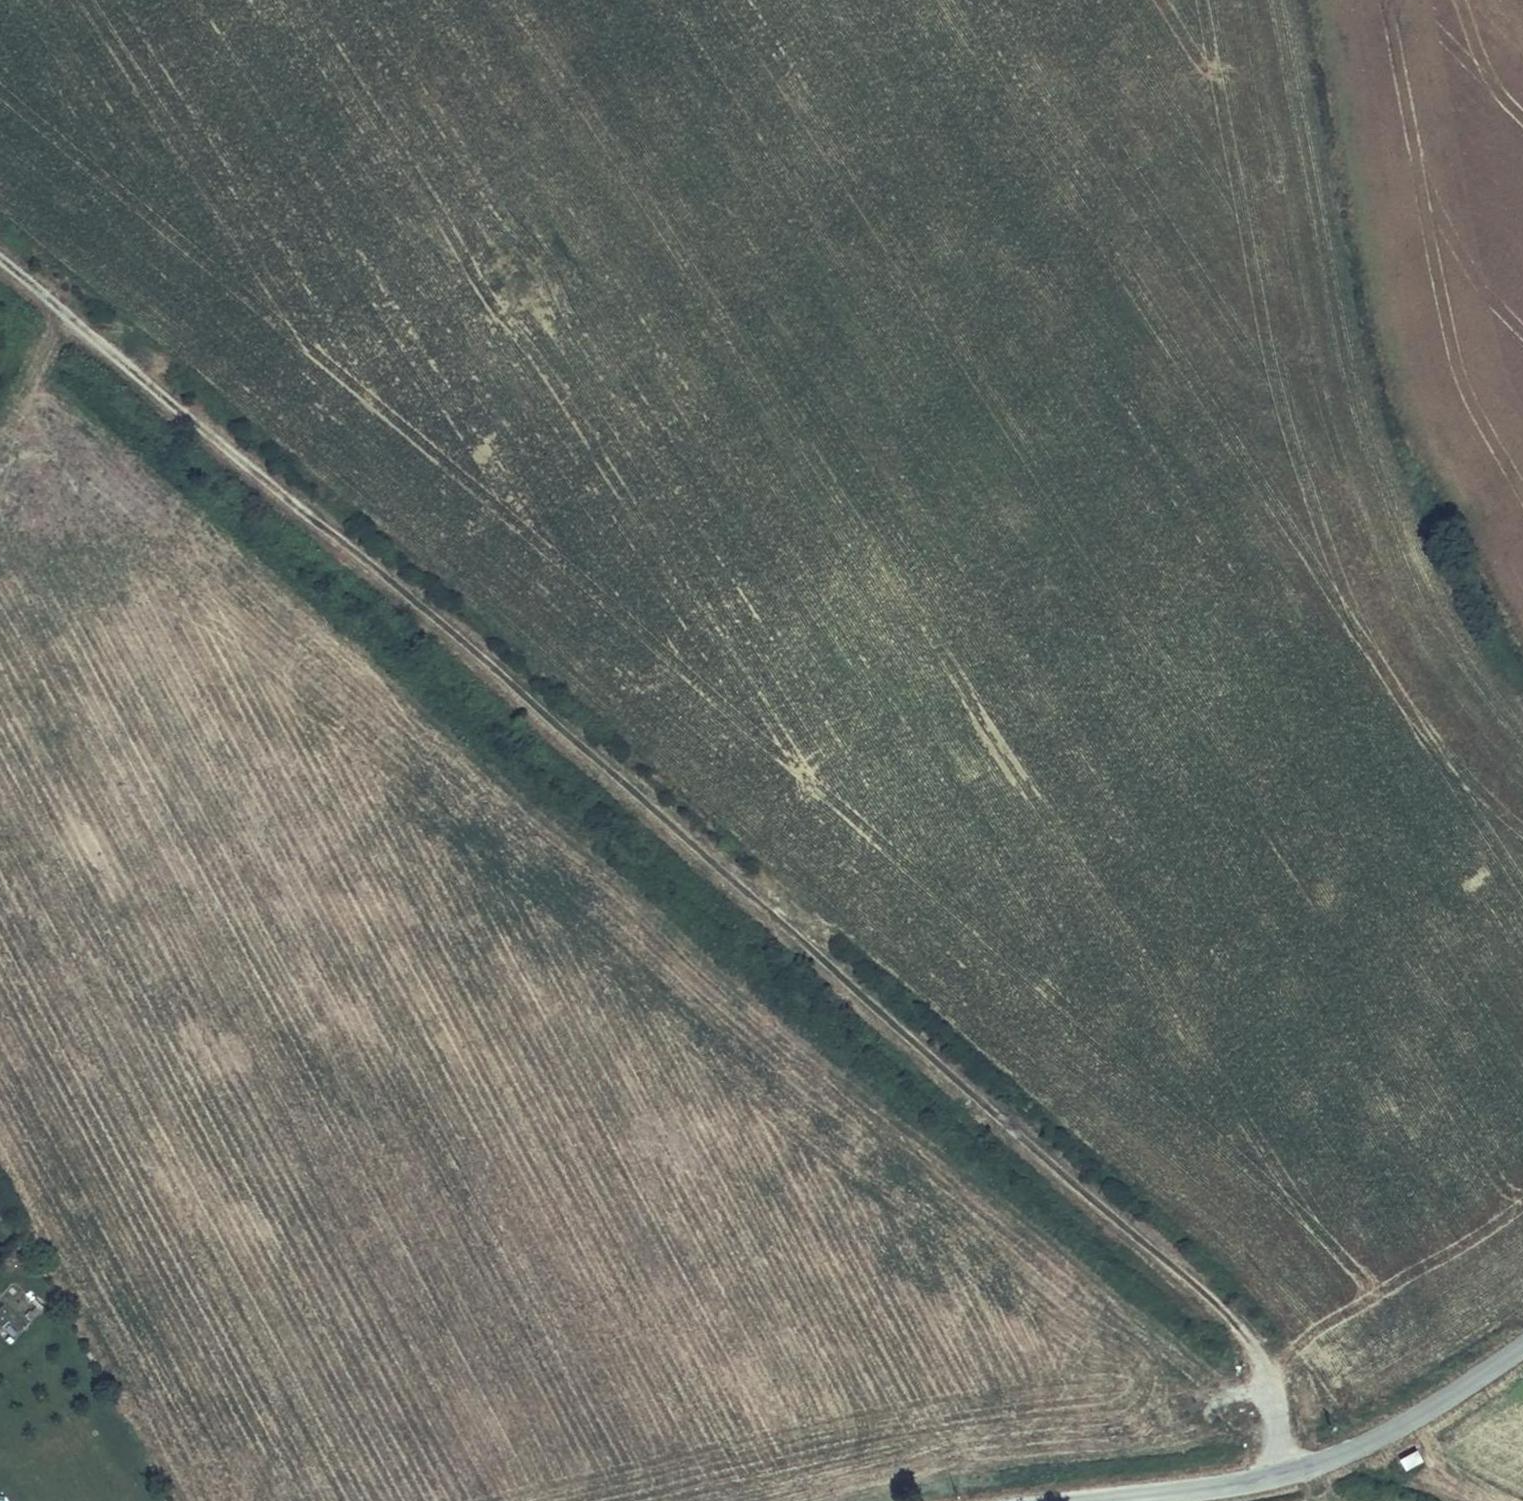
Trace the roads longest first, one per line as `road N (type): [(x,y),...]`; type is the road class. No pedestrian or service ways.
road 1 (track): [(1274,1475),(1283,1426),(1306,1376),(1272,1342),(260,453),(0,238)]
road 2 (tertiary): [(1522,1347),(1309,1469),(1071,1500)]

